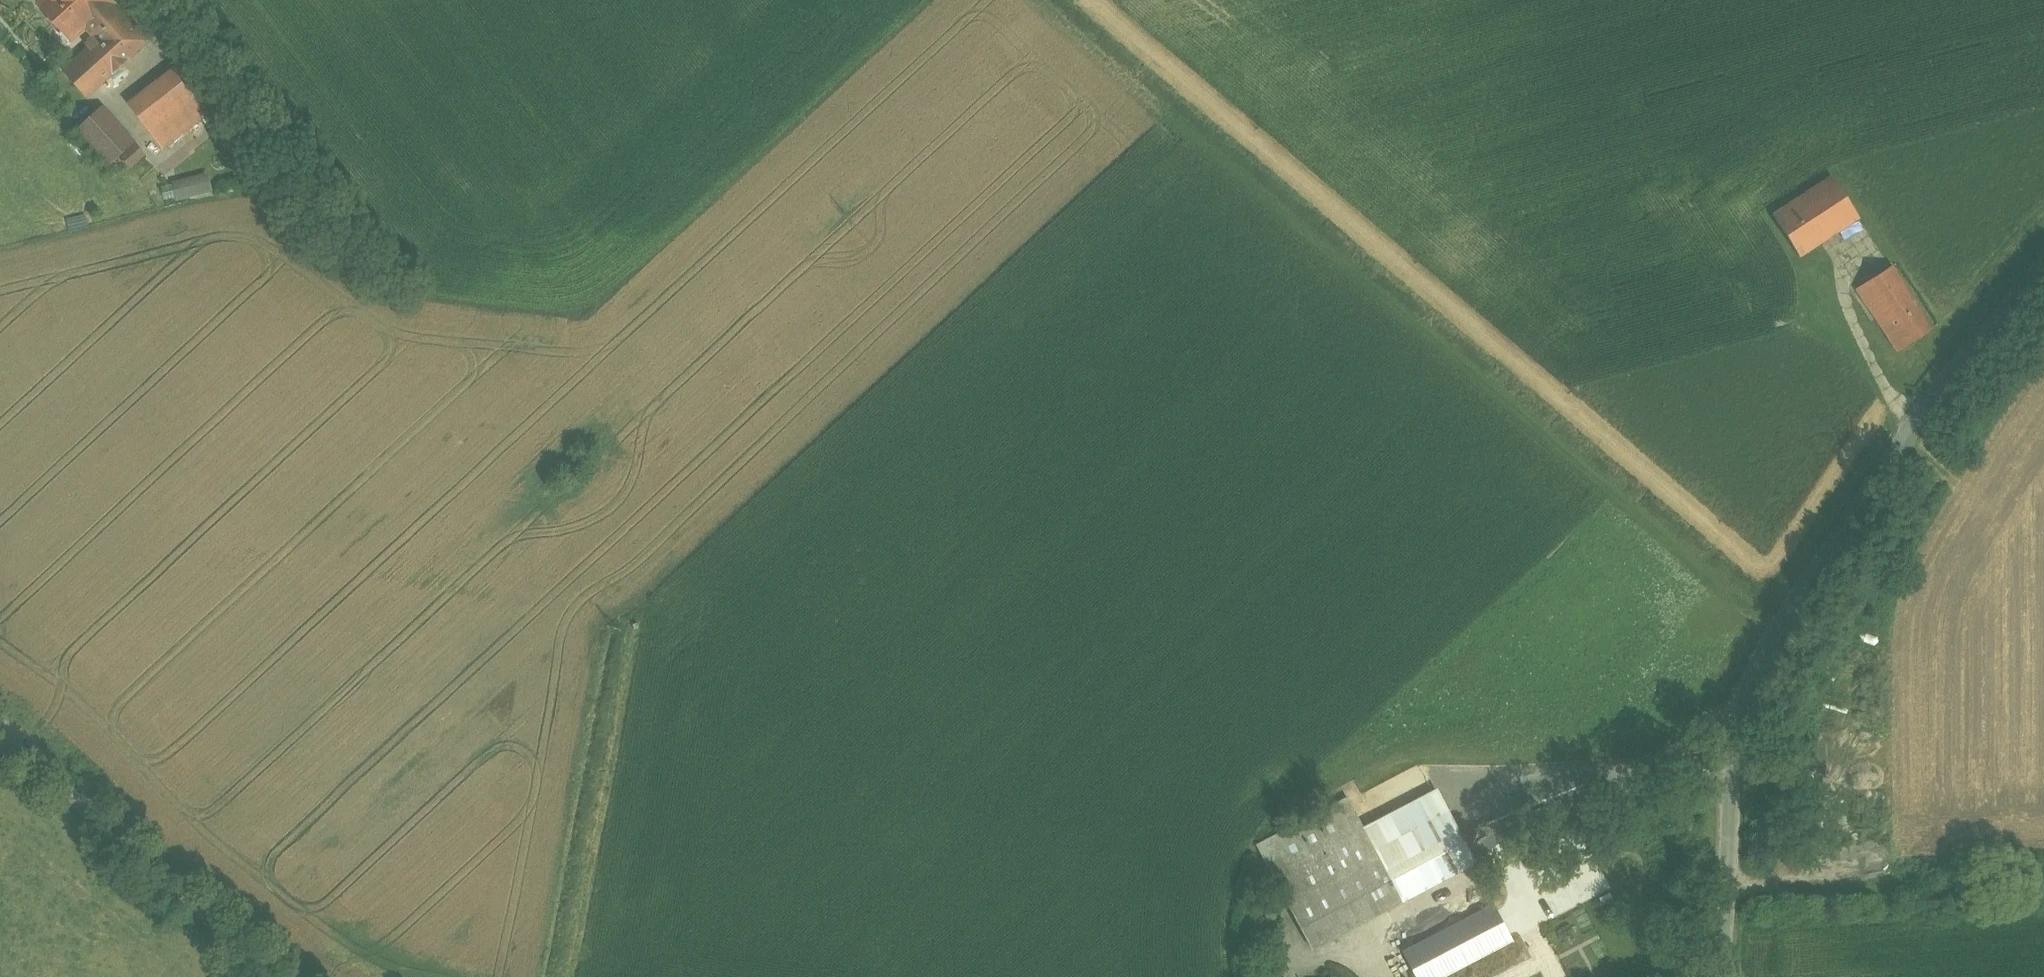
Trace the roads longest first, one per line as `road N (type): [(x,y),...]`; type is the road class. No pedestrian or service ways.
road 1 (unclassified): [(1728,976),(1745,755),(1754,691),(1775,637),(1921,426),(2043,280)]
road 2 (unclassified): [(0,726),(280,976)]

